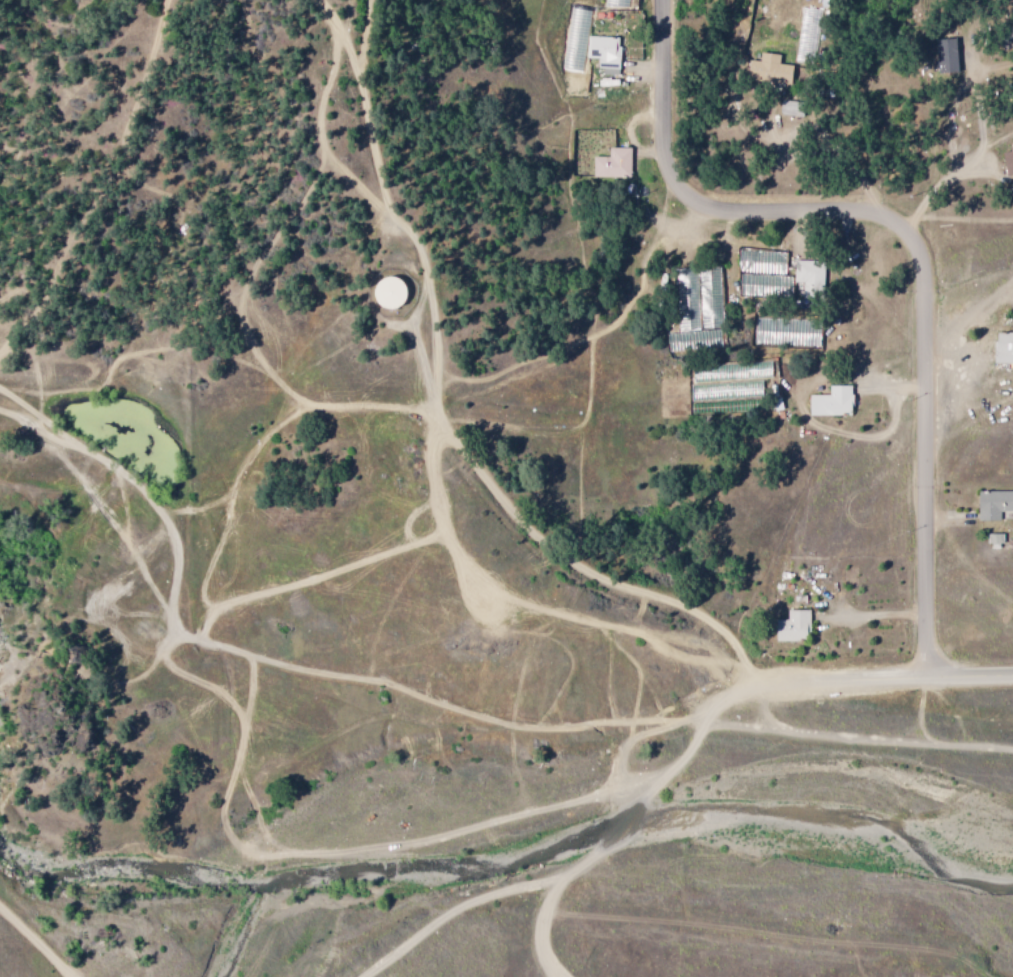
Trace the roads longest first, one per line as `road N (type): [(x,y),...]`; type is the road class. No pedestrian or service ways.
road 1 (track): [(753,689),(712,622),(599,582),(560,558),(500,503),(441,428),(424,273),(406,230),(325,160),(319,98),(332,62),(329,22),(314,0)]
road 2 (residential): [(936,676),(929,269),(921,244),(906,226),(868,207),(720,204),(688,185),(674,149),(667,0)]
road 3 (residential): [(275,657),(486,716),(583,725),(662,717),(777,683),(1012,674)]
road 4 (track): [(275,657),(187,623),(177,602),(184,531),(166,500),(0,387)]
road 5 (residential): [(682,712),(622,751),(551,924),(549,944),(567,976)]

